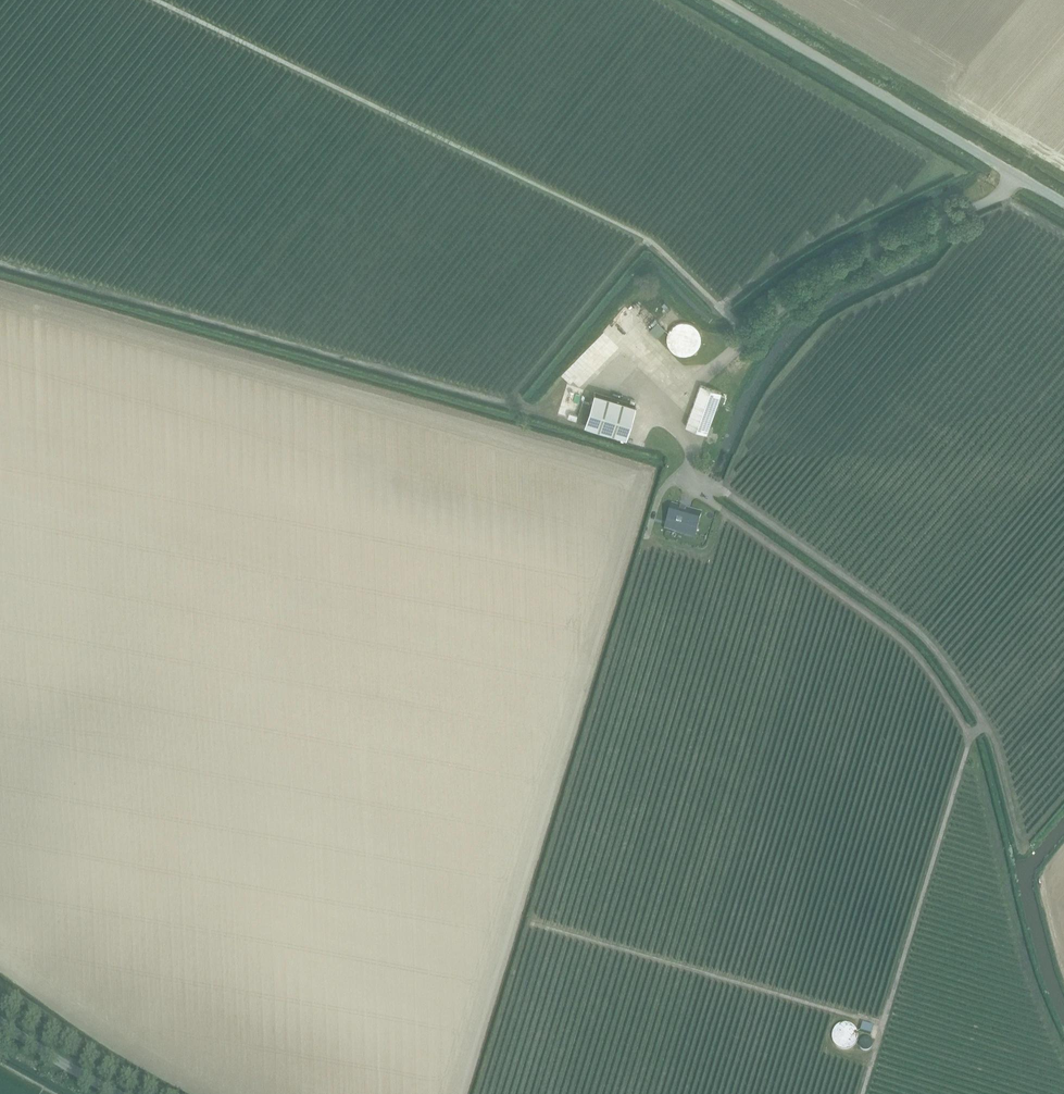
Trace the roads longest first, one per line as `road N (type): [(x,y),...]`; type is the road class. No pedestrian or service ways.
road 1 (track): [(730,494),(927,639),(992,736),(1025,854)]
road 2 (unclassified): [(1014,176),(986,202),(817,282),(695,382)]
road 3 (track): [(721,510),(903,638),(971,733),(968,746)]
road 4 (unclassified): [(1014,176),(718,0)]
road 5 (tertiary): [(120,1093),(0,1022)]

